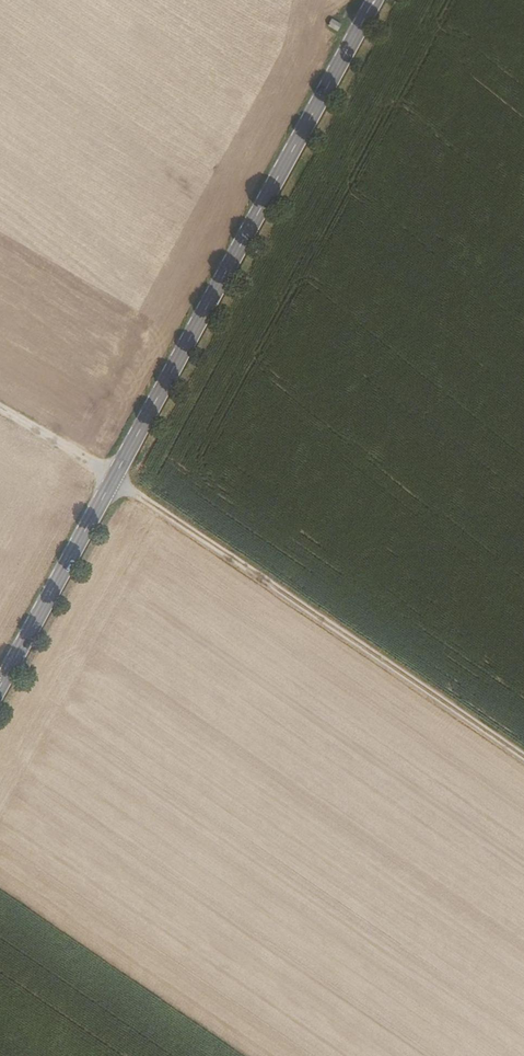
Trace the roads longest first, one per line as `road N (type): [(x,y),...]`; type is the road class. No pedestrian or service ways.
road 1 (primary): [(376,0),(0,687)]
road 2 (track): [(523,764),(0,409)]

